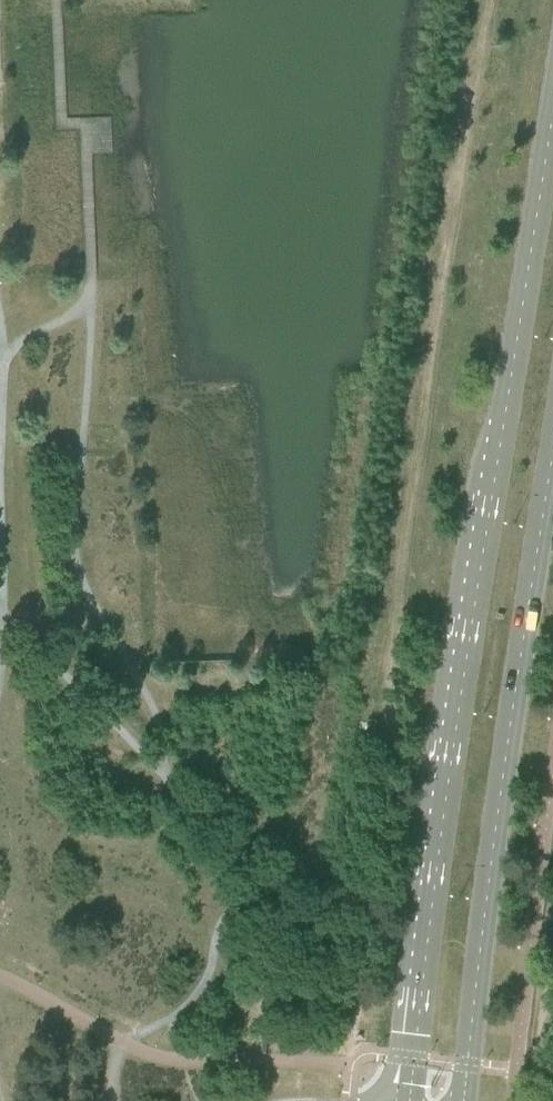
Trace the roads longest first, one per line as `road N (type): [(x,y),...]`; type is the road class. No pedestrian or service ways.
road 1 (secondary): [(552,93),(442,791),(405,1100)]
road 2 (secondary): [(461,1100),(552,437)]

